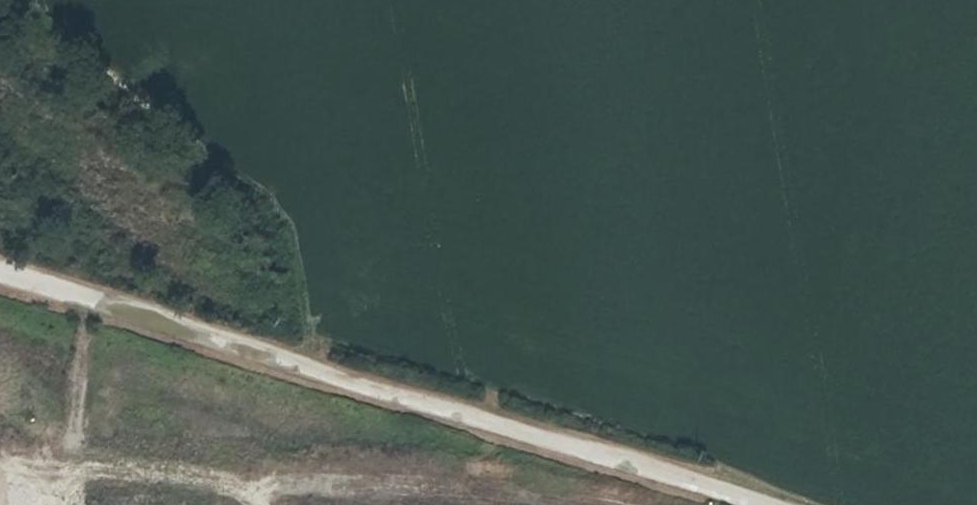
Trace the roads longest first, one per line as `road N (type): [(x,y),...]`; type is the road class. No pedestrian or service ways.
road 1 (track): [(0,275),(777,504)]

